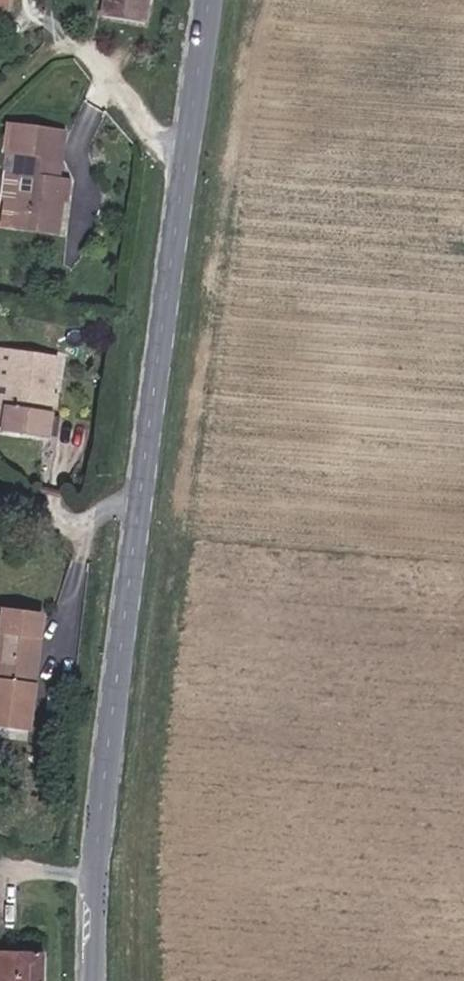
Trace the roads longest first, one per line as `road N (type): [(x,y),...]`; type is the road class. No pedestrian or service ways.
road 1 (secondary): [(210,0),(100,821),(96,980)]

